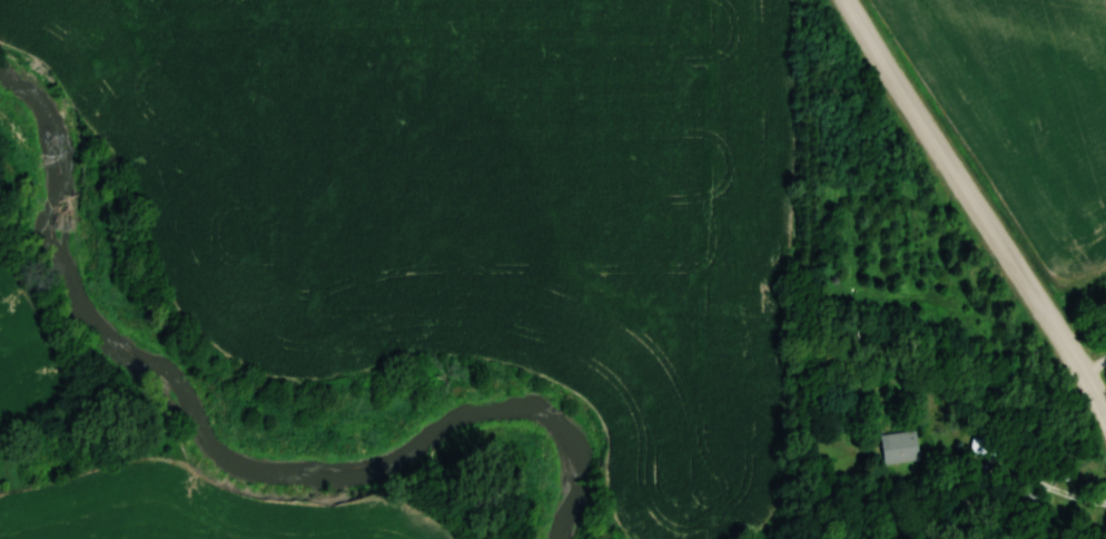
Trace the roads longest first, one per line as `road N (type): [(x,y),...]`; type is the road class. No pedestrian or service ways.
road 1 (residential): [(1105,404),(847,0)]

